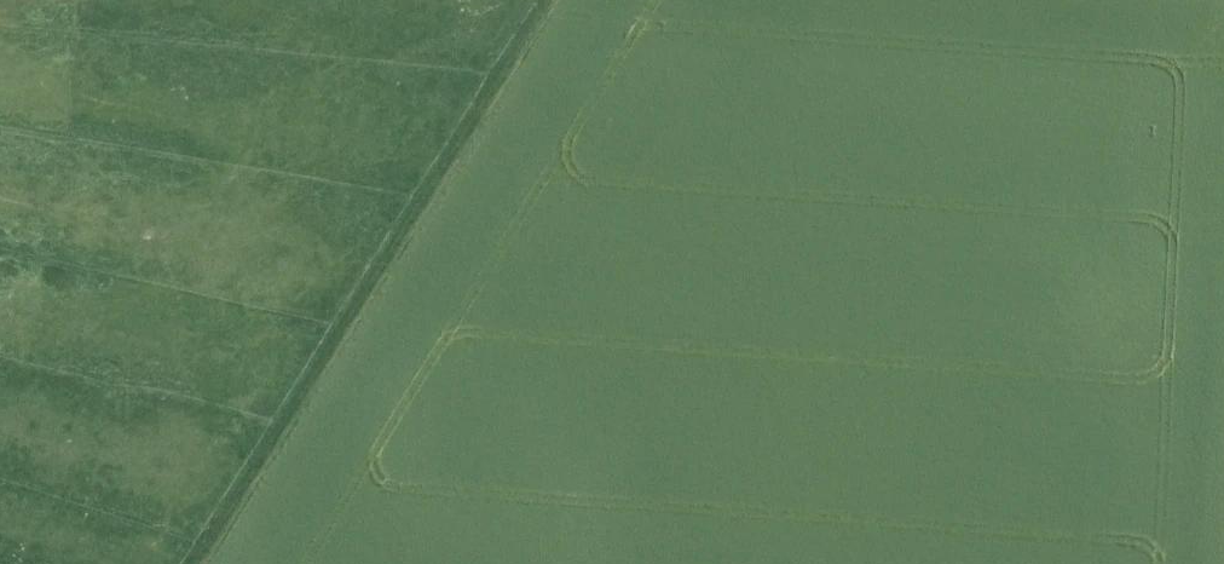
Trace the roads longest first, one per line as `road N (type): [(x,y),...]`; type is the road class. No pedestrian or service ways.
road 1 (track): [(553,0),(195,563)]

